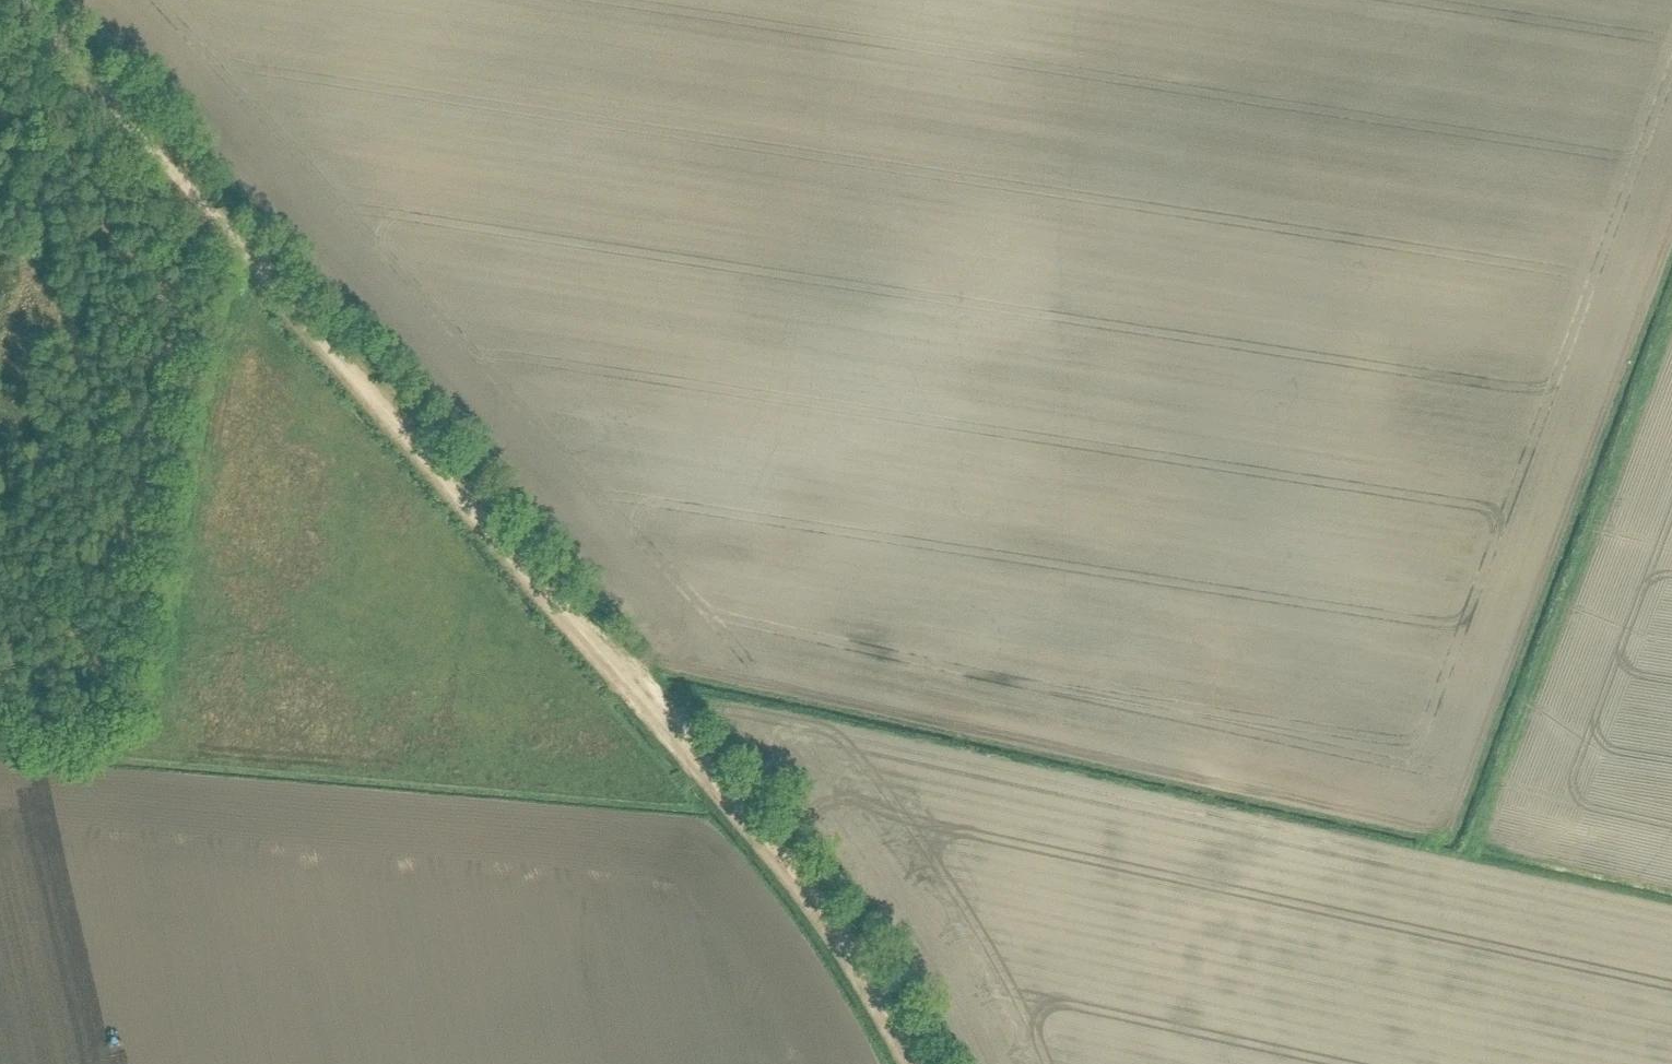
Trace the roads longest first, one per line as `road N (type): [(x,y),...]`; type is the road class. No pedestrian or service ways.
road 1 (track): [(912,1063),(839,935),(755,829),(24,0)]

